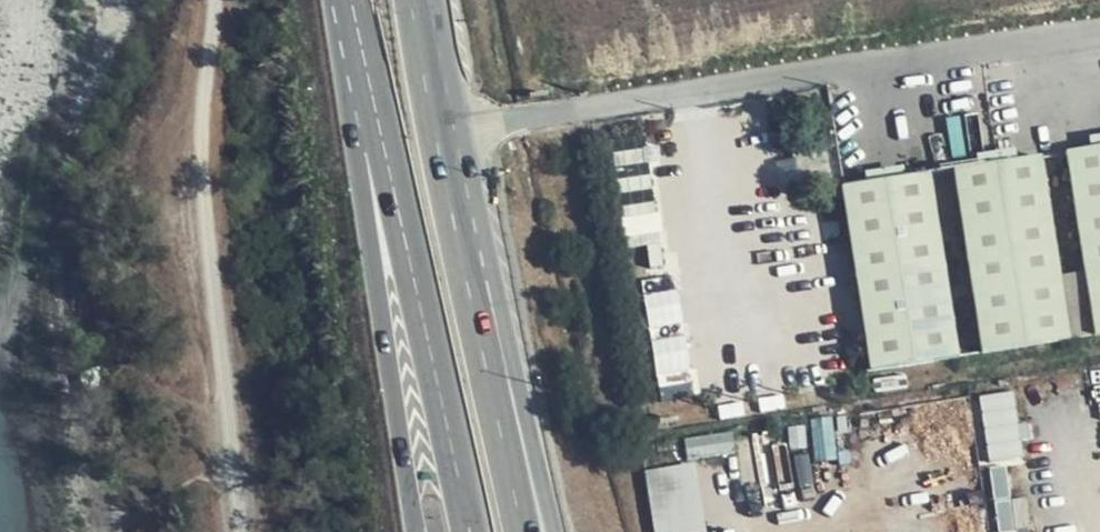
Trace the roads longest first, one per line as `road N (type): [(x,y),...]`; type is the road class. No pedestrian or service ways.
road 1 (unclassified): [(437,131),(1099,35)]
road 2 (primary): [(351,0),(469,531)]
road 3 (primary): [(340,0),(417,531)]
road 4 (track): [(242,531),(203,180),(215,0)]
road 5 (primary): [(556,531),(516,360),(437,131)]
road 6 (primary): [(522,531),(437,131)]
road 7 (primary): [(437,131),(413,0)]

